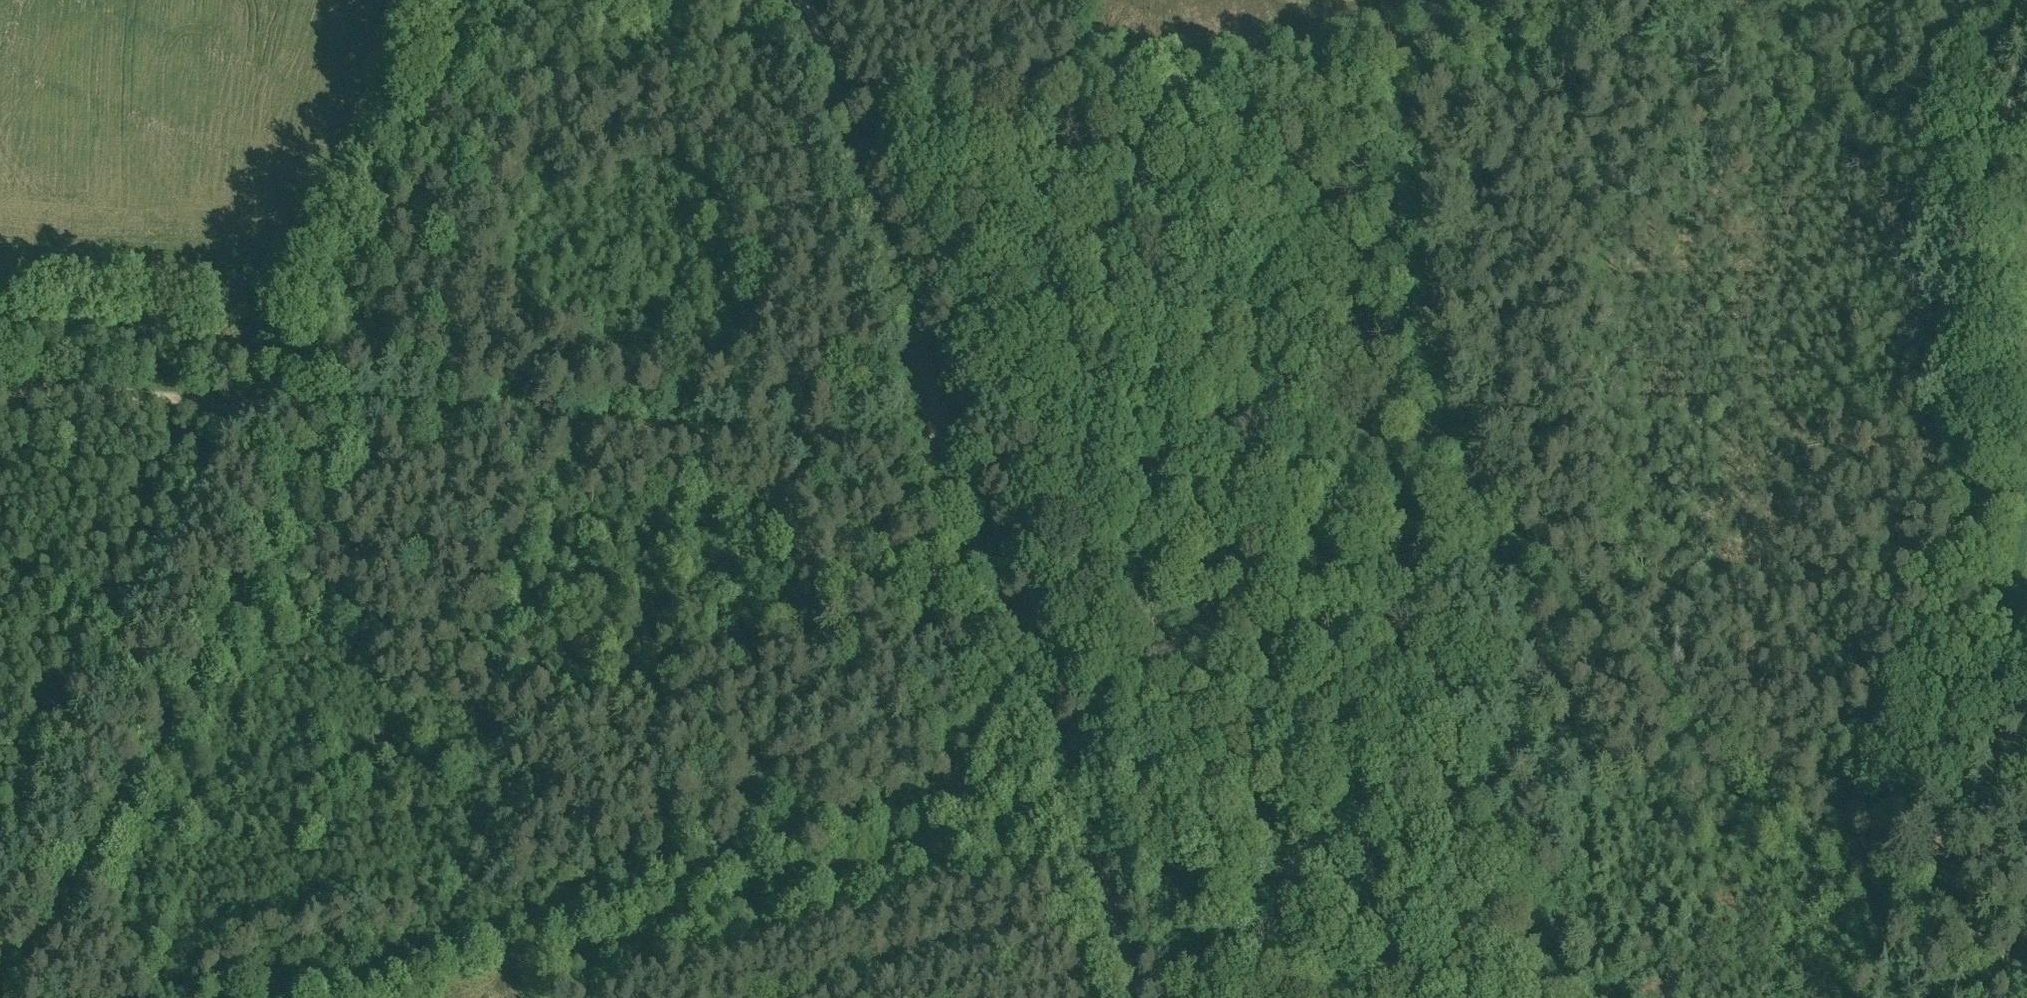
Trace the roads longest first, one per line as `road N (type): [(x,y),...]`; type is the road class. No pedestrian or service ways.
road 1 (unclassified): [(0,386),(939,452)]
road 2 (tertiary): [(1126,997),(939,452)]
road 3 (tertiary): [(939,452),(784,0)]

